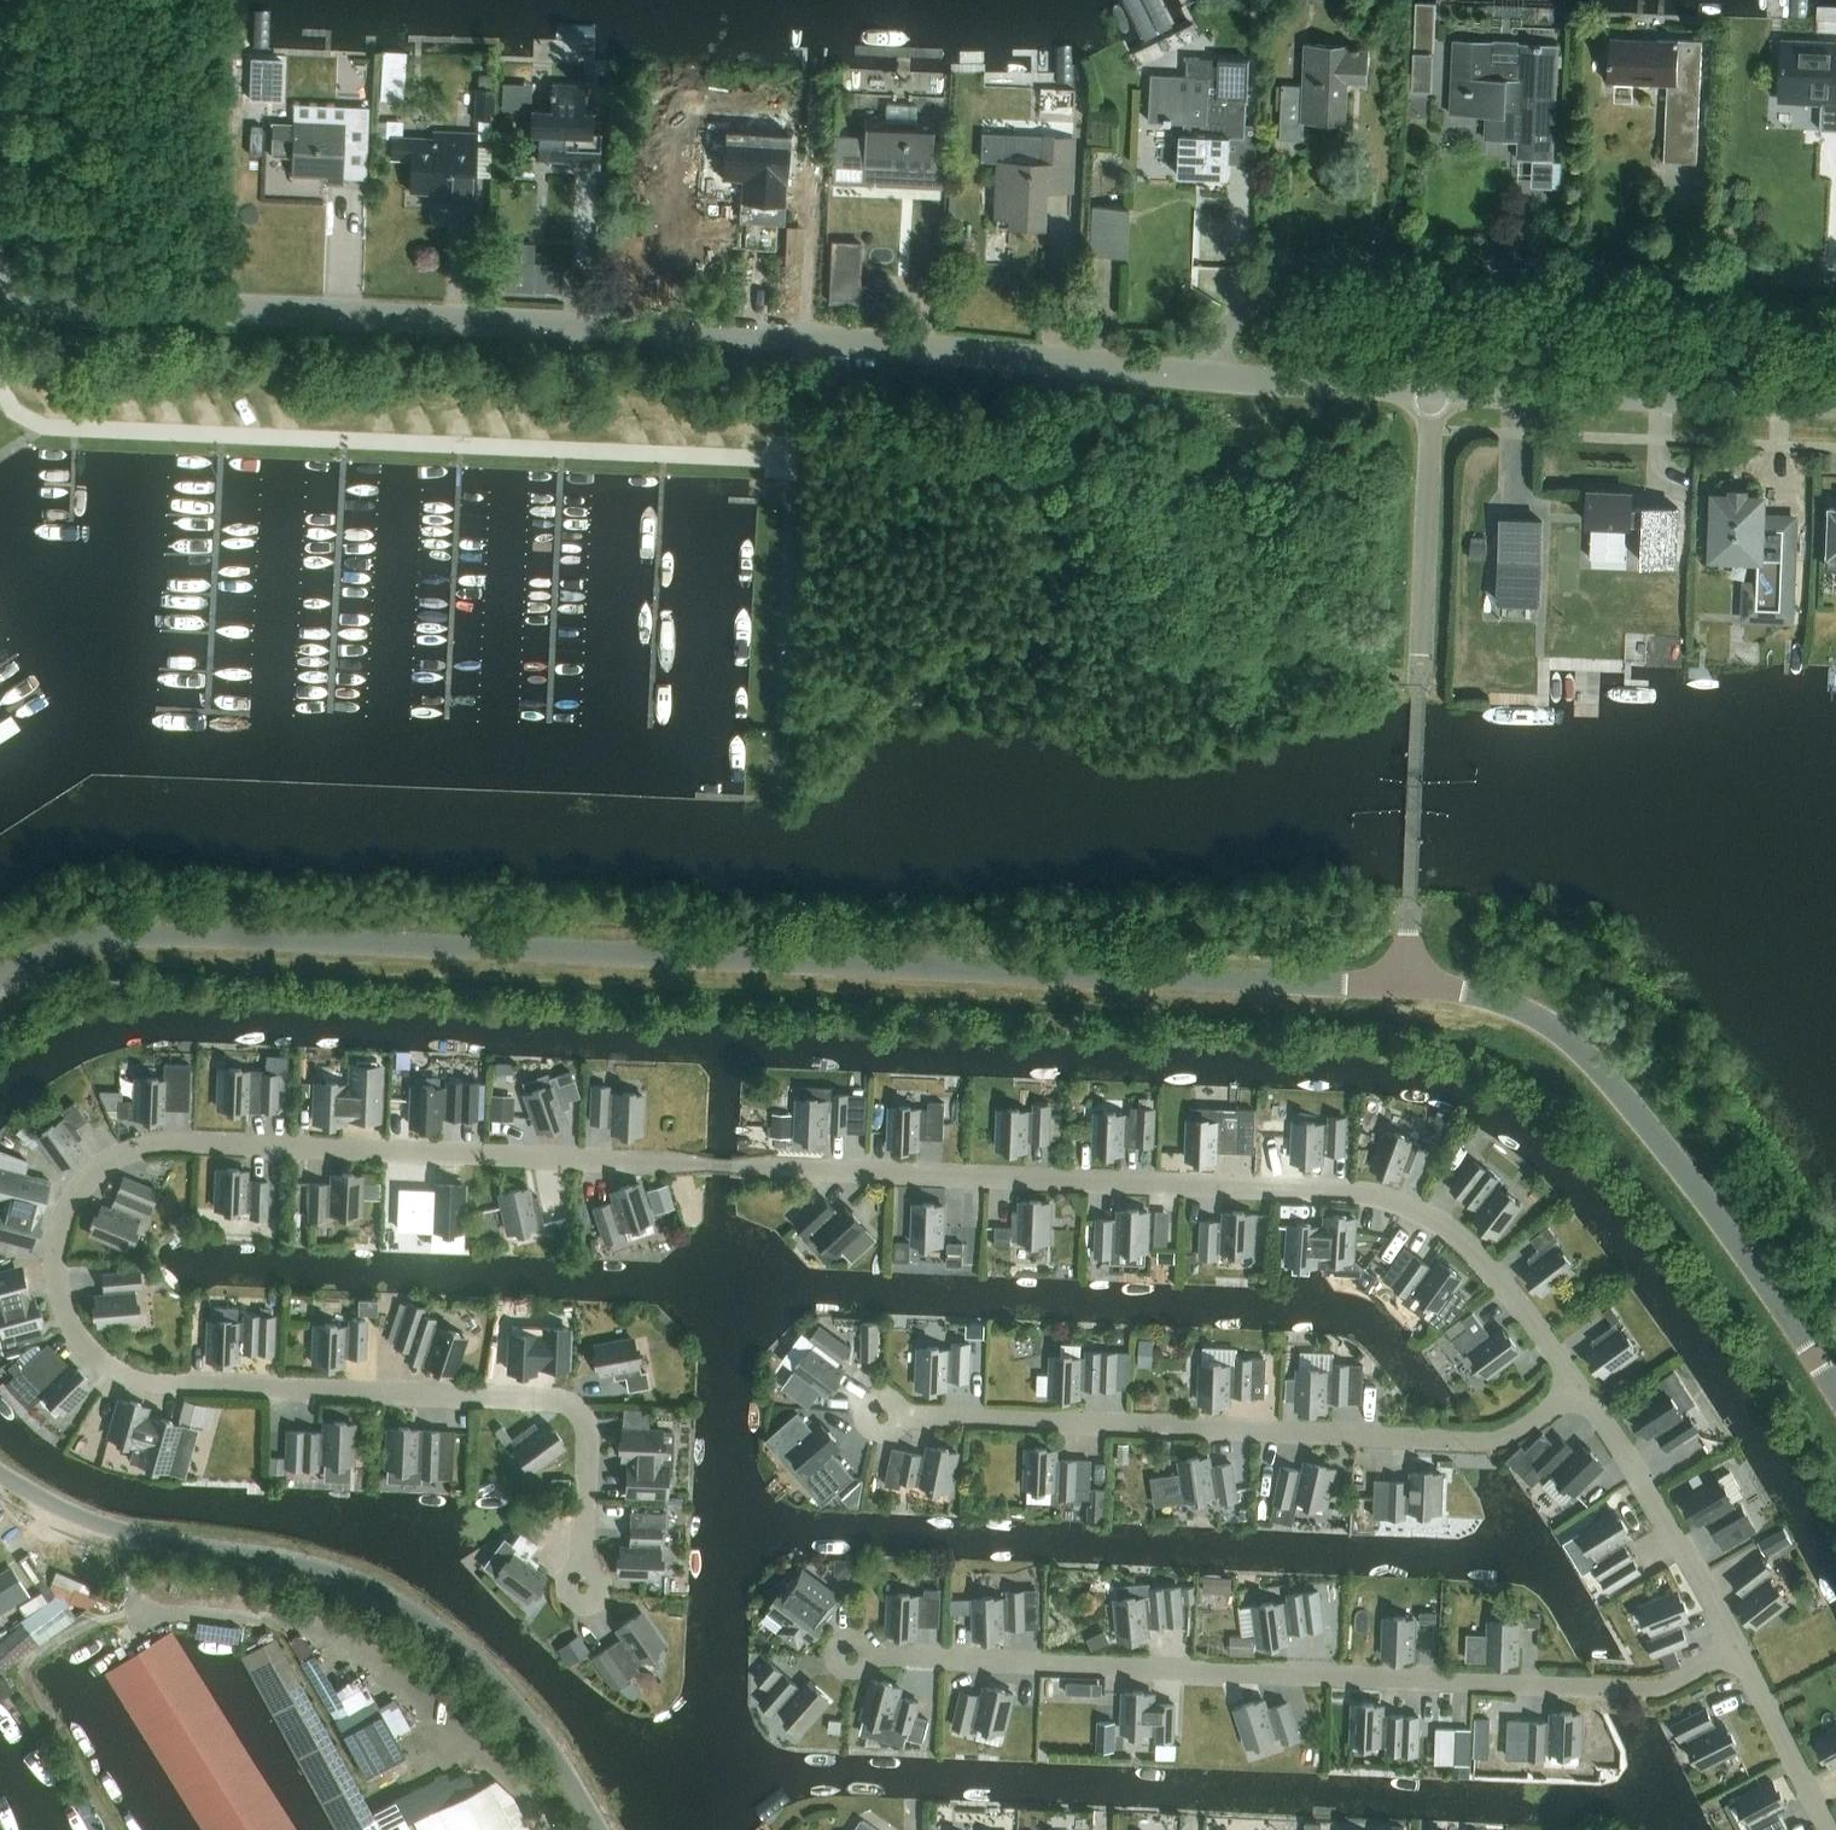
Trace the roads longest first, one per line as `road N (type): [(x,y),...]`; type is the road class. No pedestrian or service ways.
road 1 (residential): [(579,1581),(585,1445),(581,1419),(557,1399),(136,1383),(91,1361),(54,1300),(56,1221),(95,1159),(167,1139),(1332,1188),(1427,1212),(1473,1251),(1570,1385)]
road 2 (unclassified): [(0,981),(82,943),(146,934),(1404,984)]
road 3 (unclassified): [(1212,379),(863,346),(58,312),(18,302),(0,283)]
road 4 (residential): [(1734,1652),(1669,1683),(1615,1687),(851,1652)]
road 5 (unclassified): [(598,1829),(509,1693),(417,1615),(300,1562),(111,1528),(0,1474)]
road 6 (residential): [(879,1410),(1507,1439),(1570,1385)]
road 7 (residential): [(1212,379),(1218,343),(1269,288),(1339,258),(1835,279)]
road 8 (unclassified): [(1835,1408),(1732,1244),(1642,1123),(1575,1051),(1522,1013),(1404,984)]
road 9 (unclassified): [(1835,411),(1212,379)]
road 10 (residential): [(1734,1652),(1570,1385)]
road 11 (residential): [(1825,1829),(1734,1652)]

